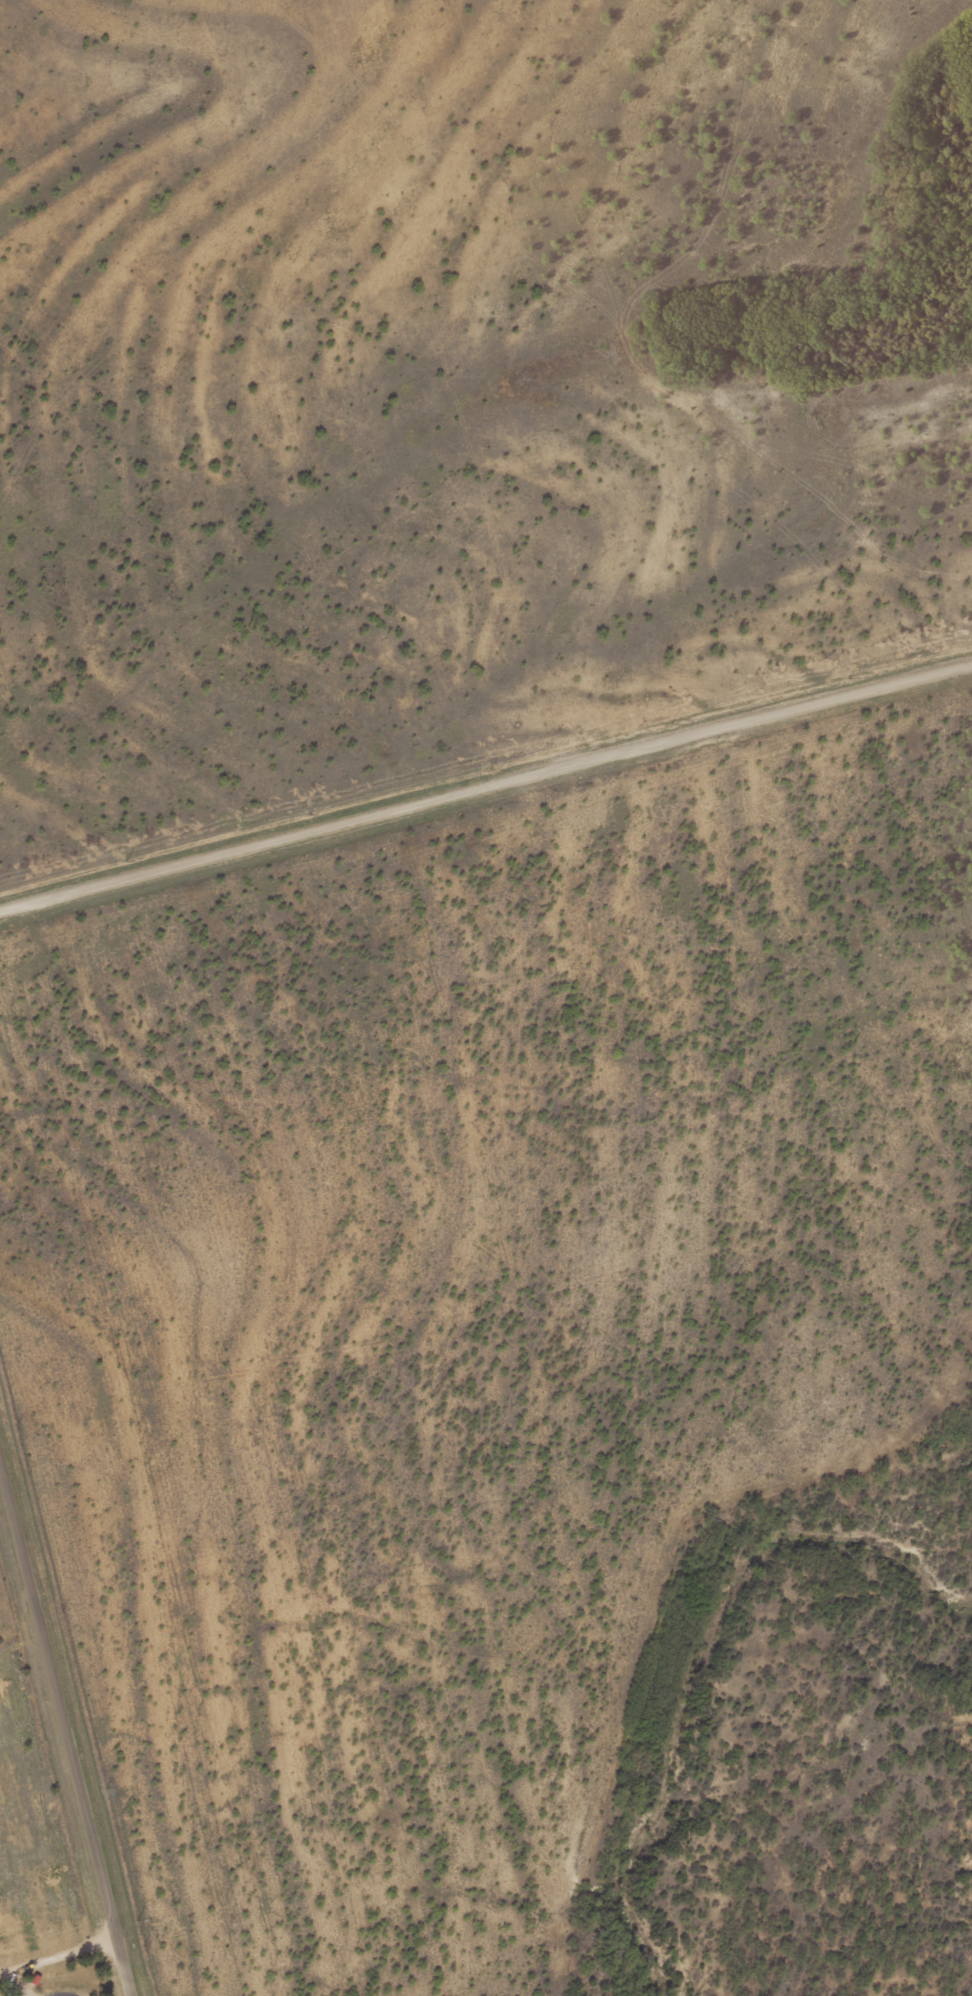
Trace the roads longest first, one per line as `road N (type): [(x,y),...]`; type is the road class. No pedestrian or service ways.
road 1 (residential): [(971,657),(0,908)]
road 2 (residential): [(137,1995),(0,1448)]

